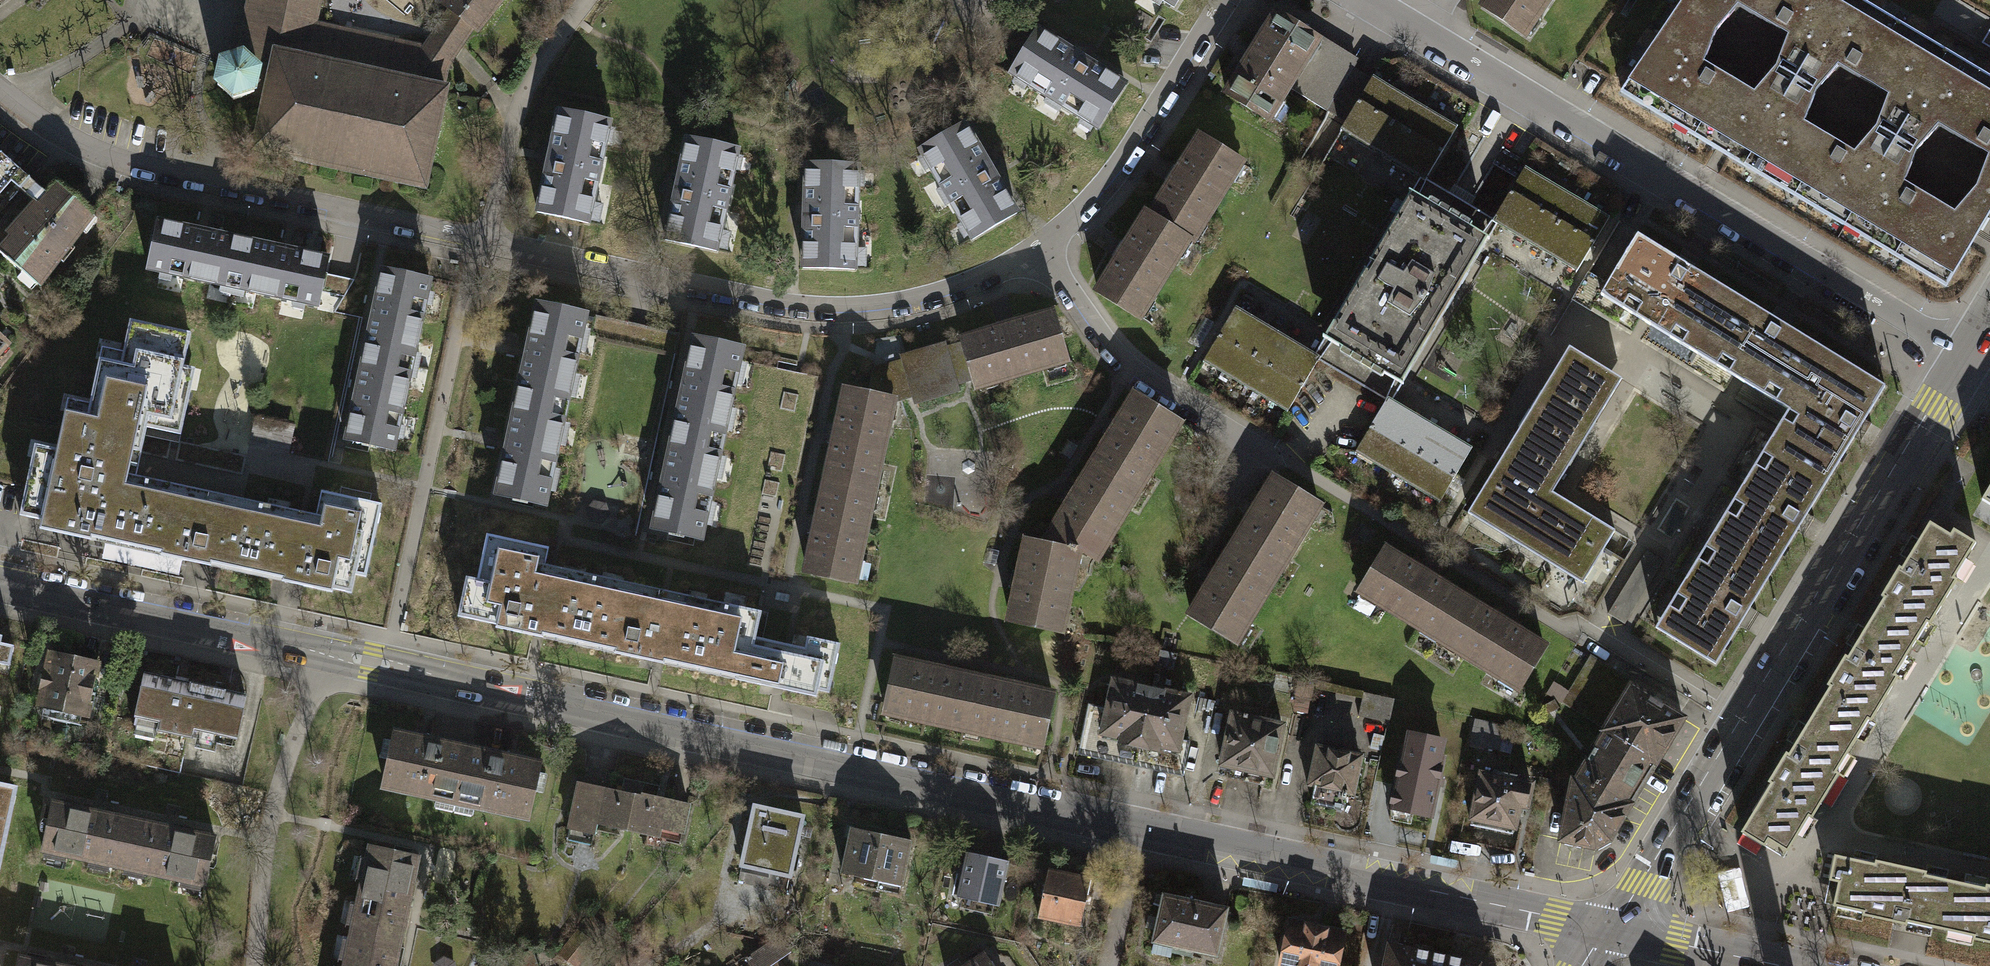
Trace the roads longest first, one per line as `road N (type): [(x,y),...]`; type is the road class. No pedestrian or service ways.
road 1 (residential): [(0,586),(1140,825)]
road 2 (residential): [(1040,246),(944,293),(880,308),(816,309),(134,164),(45,124),(0,93)]
road 3 (residential): [(1954,372),(1610,928)]
road 4 (residential): [(1424,34),(1965,353)]
road 5 (residential): [(1140,825),(1610,928)]
road 6 (residential): [(1040,246),(1126,367),(1268,457)]
road 7 (residential): [(1225,0),(1107,184),(1040,246)]
road 8 (residential): [(1610,928),(1787,965)]
road 9 (unclassified): [(1140,825),(1104,965)]

